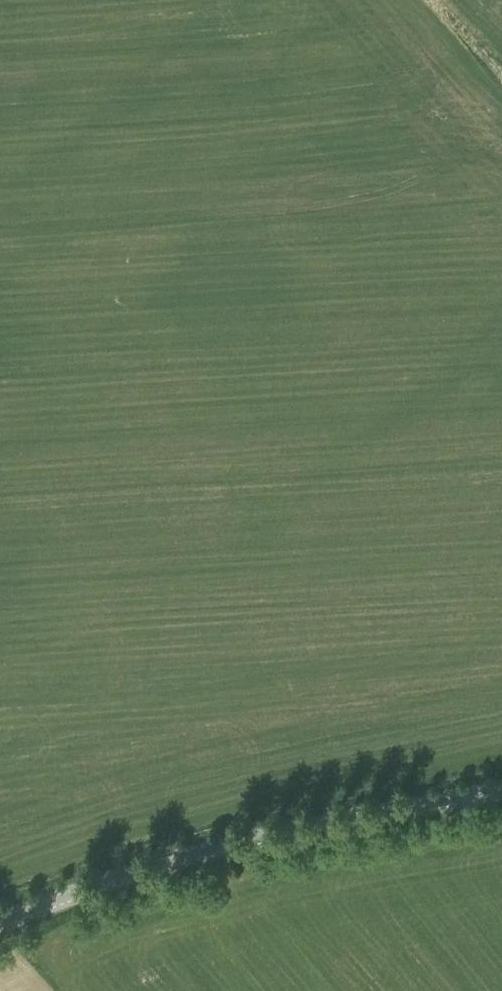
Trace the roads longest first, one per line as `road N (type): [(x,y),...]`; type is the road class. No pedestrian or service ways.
road 1 (unclassified): [(0,923),(224,847),(501,790)]

